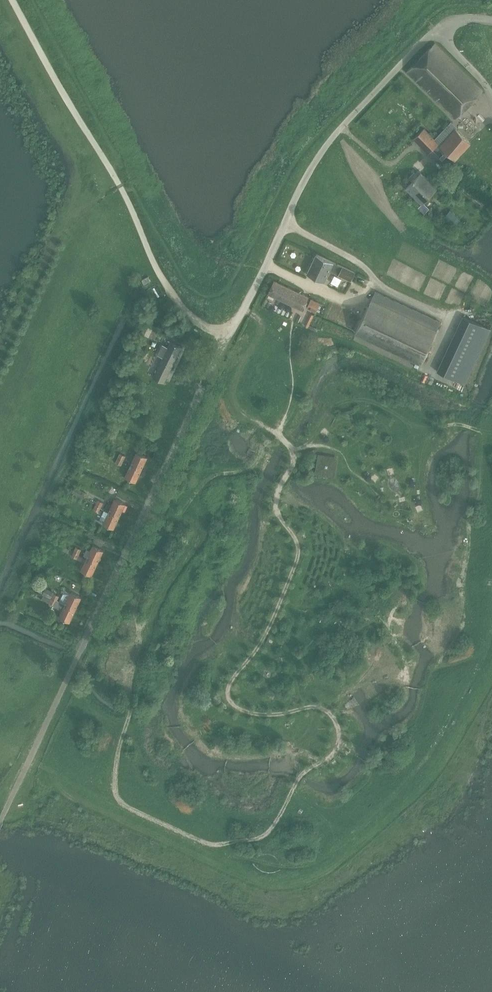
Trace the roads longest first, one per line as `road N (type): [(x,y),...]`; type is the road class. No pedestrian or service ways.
road 1 (unclassified): [(0,822),(308,173),(434,32)]
road 2 (track): [(227,339),(193,318),(162,278),(122,190),(12,0)]

